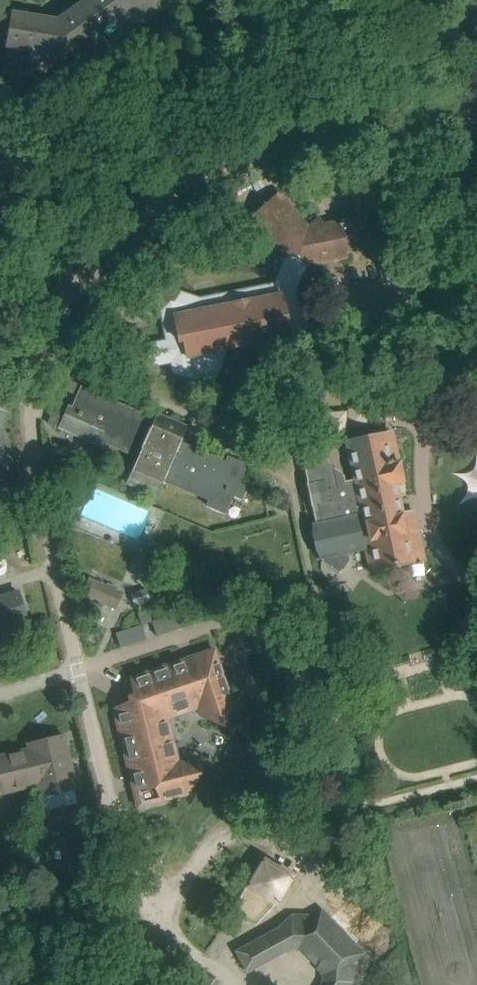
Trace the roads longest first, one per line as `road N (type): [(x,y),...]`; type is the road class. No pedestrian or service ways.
road 1 (residential): [(35,354),(78,279),(144,209),(227,161),(266,143),(352,124),(474,119)]
road 2 (residential): [(470,580),(437,543),(421,483),(424,434),(457,294),(474,119)]
road 3 (track): [(117,984),(154,920),(219,837),(476,778)]
road 4 (residential): [(76,669),(32,421),(35,354)]
road 5 (residential): [(154,920),(128,870),(76,669)]

